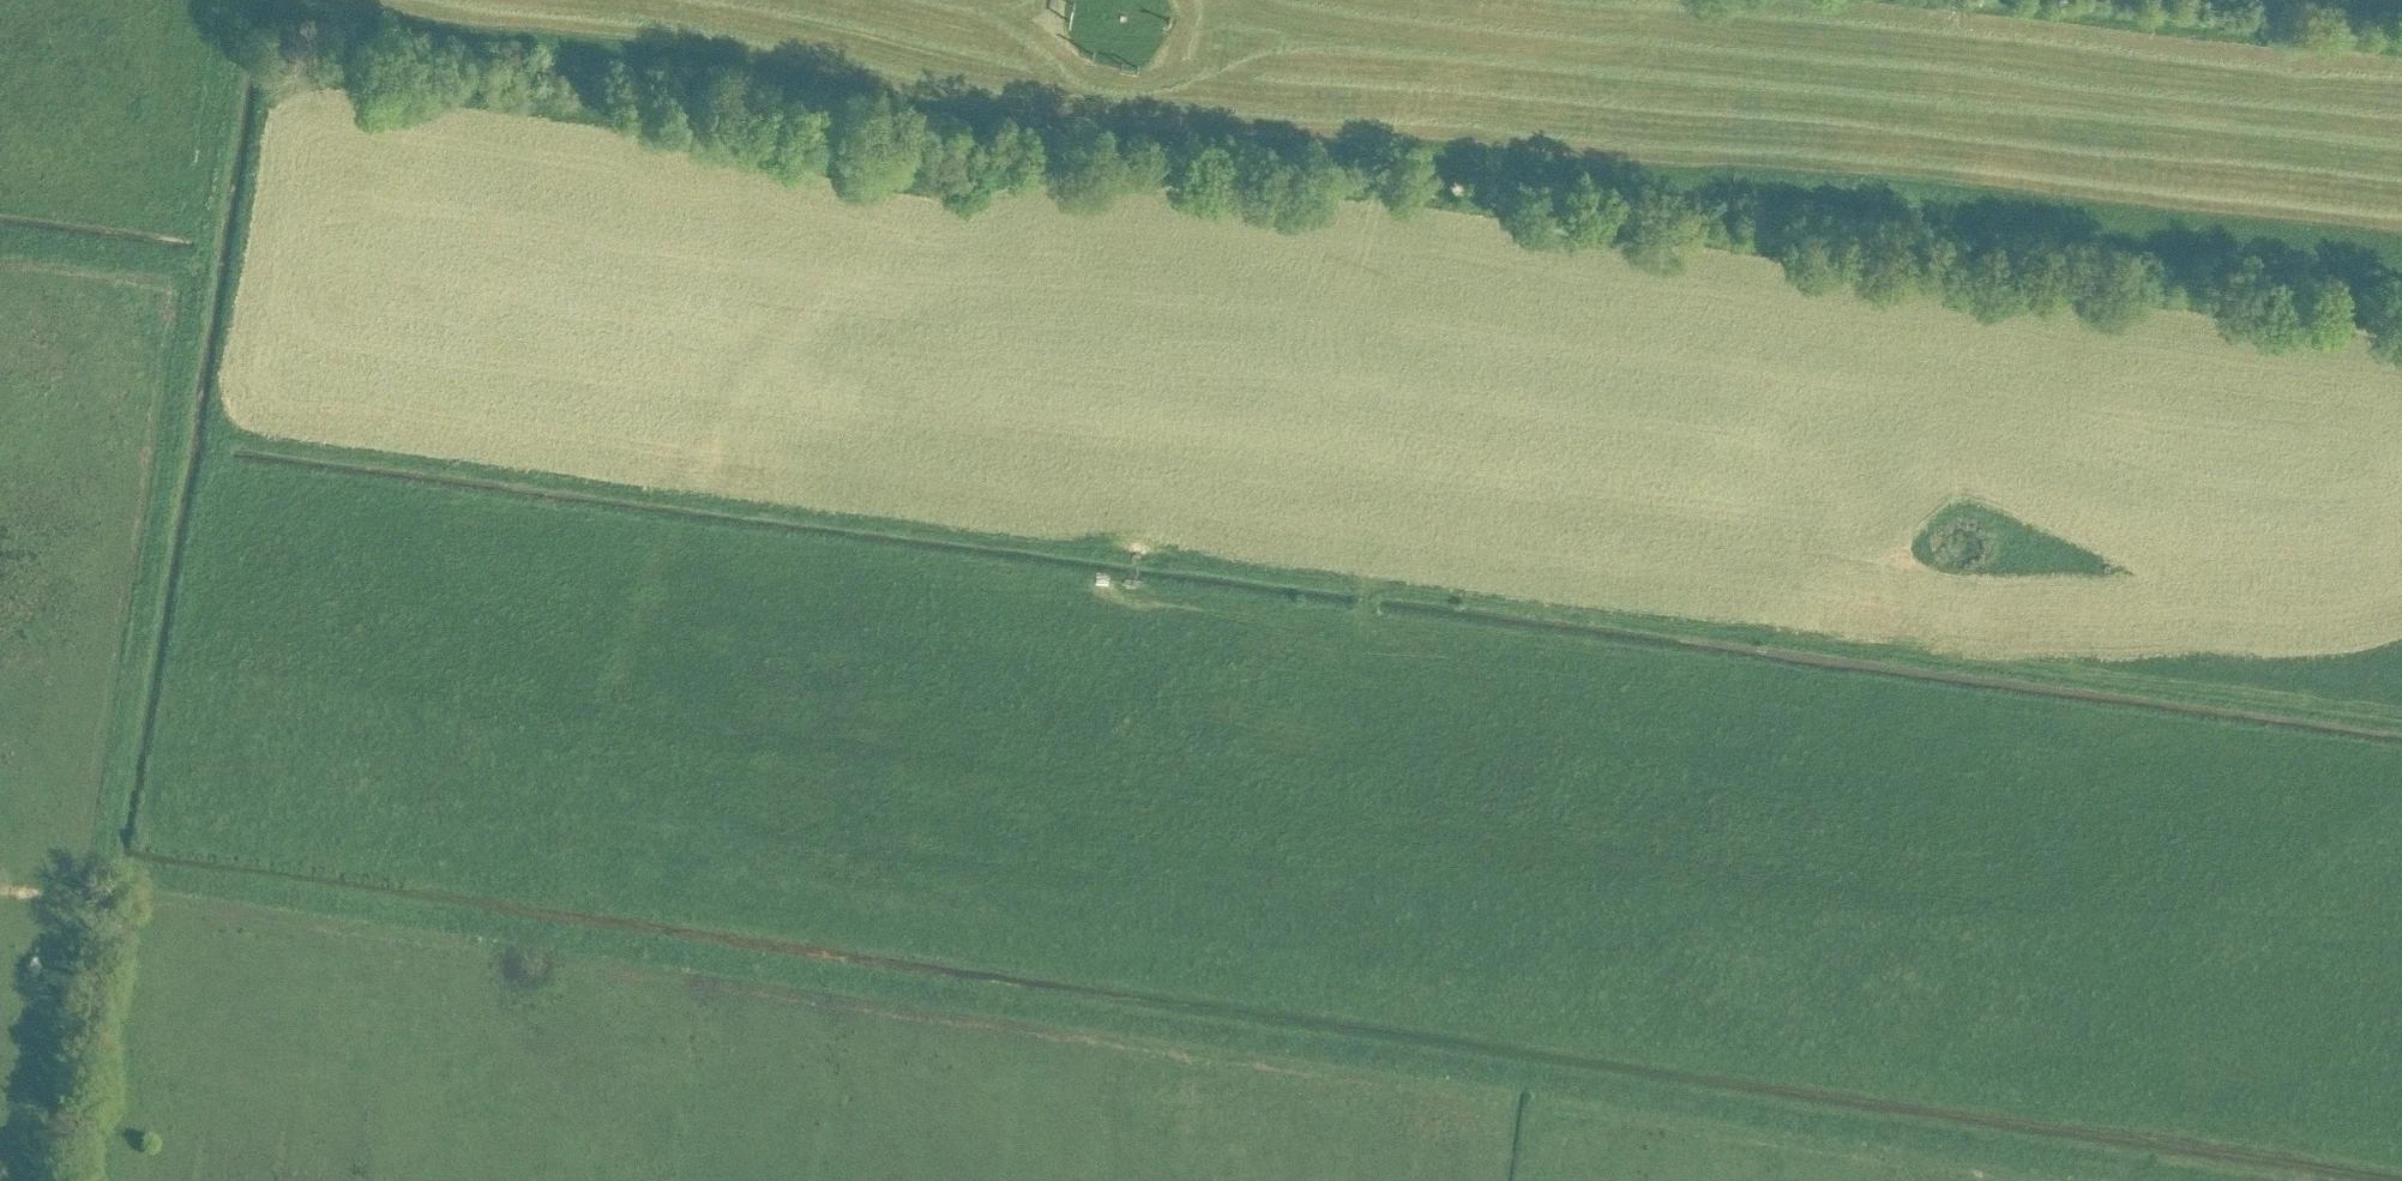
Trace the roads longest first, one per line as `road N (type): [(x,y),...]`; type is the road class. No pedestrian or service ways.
road 1 (track): [(194,291),(243,0)]

